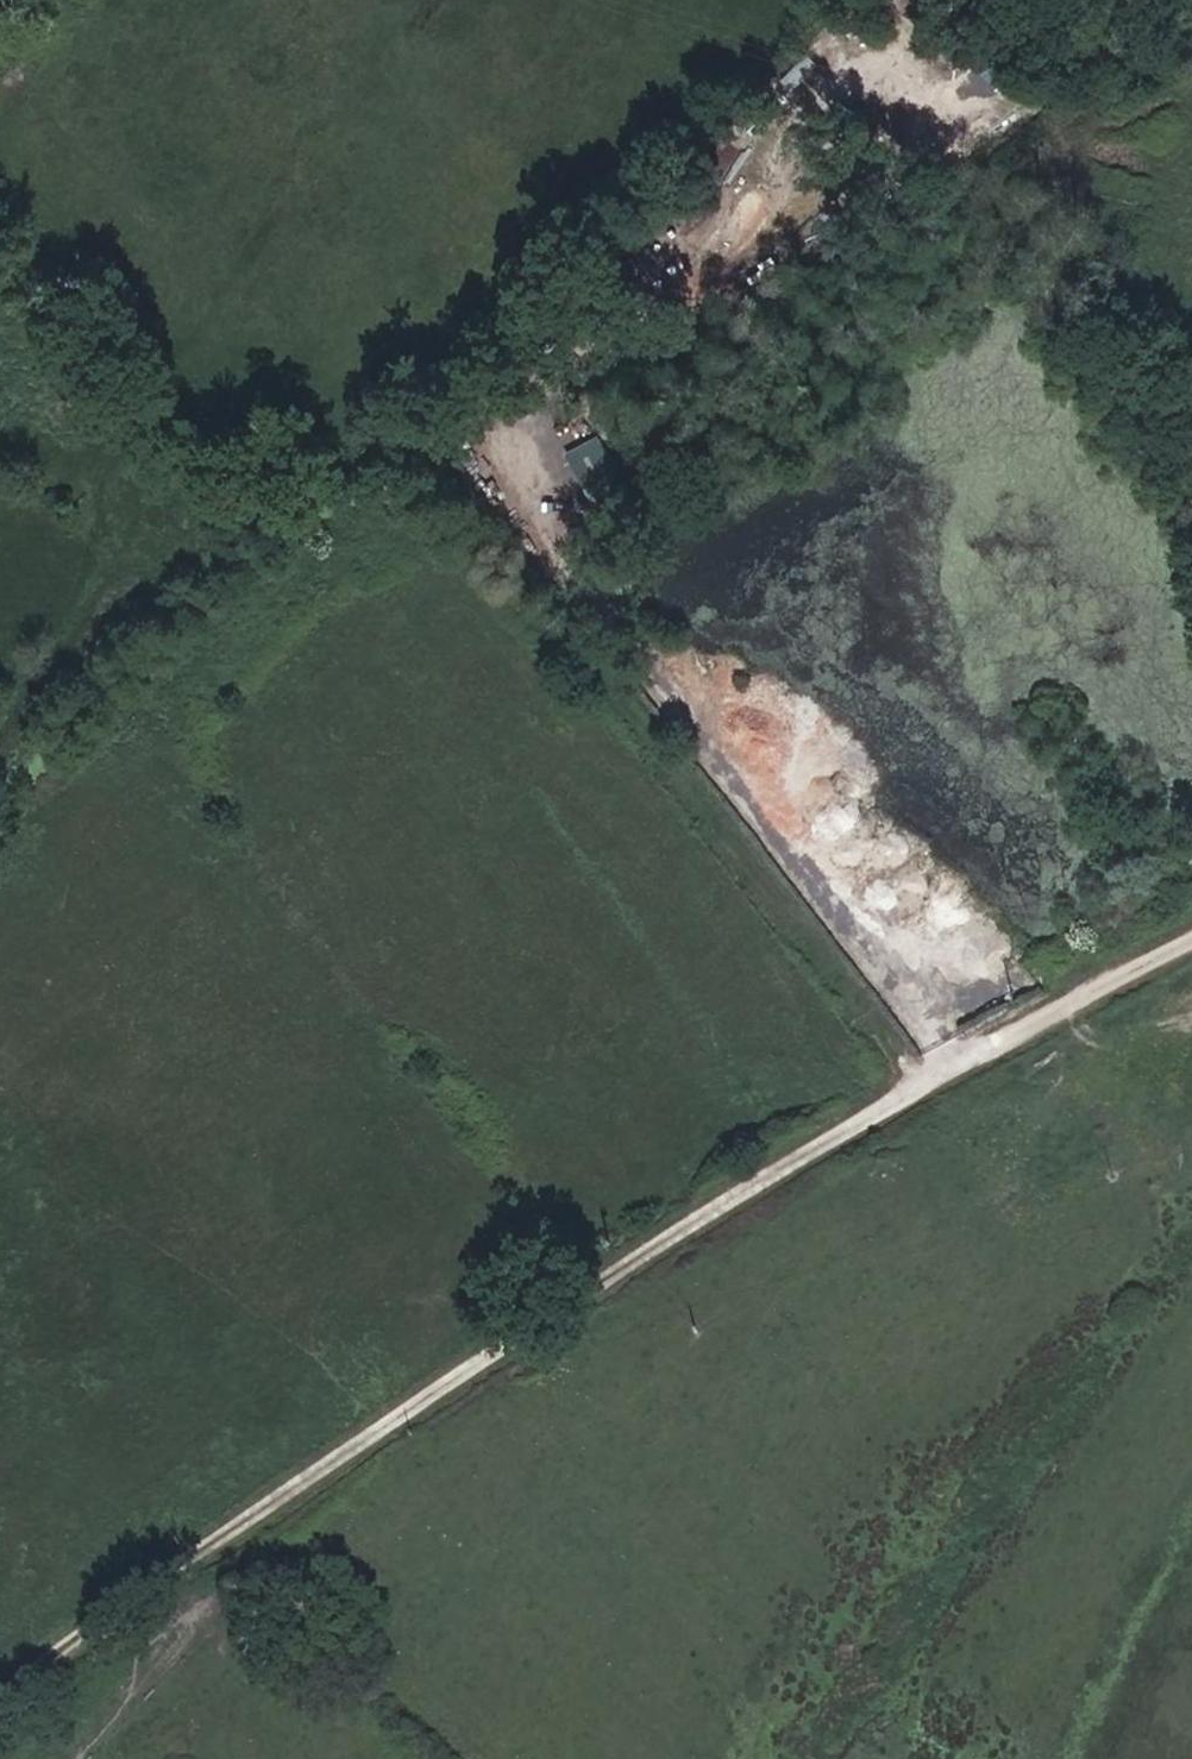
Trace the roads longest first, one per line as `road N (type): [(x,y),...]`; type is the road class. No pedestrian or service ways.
road 1 (unclassified): [(0,1697),(278,1501),(724,1211),(1191,940)]

